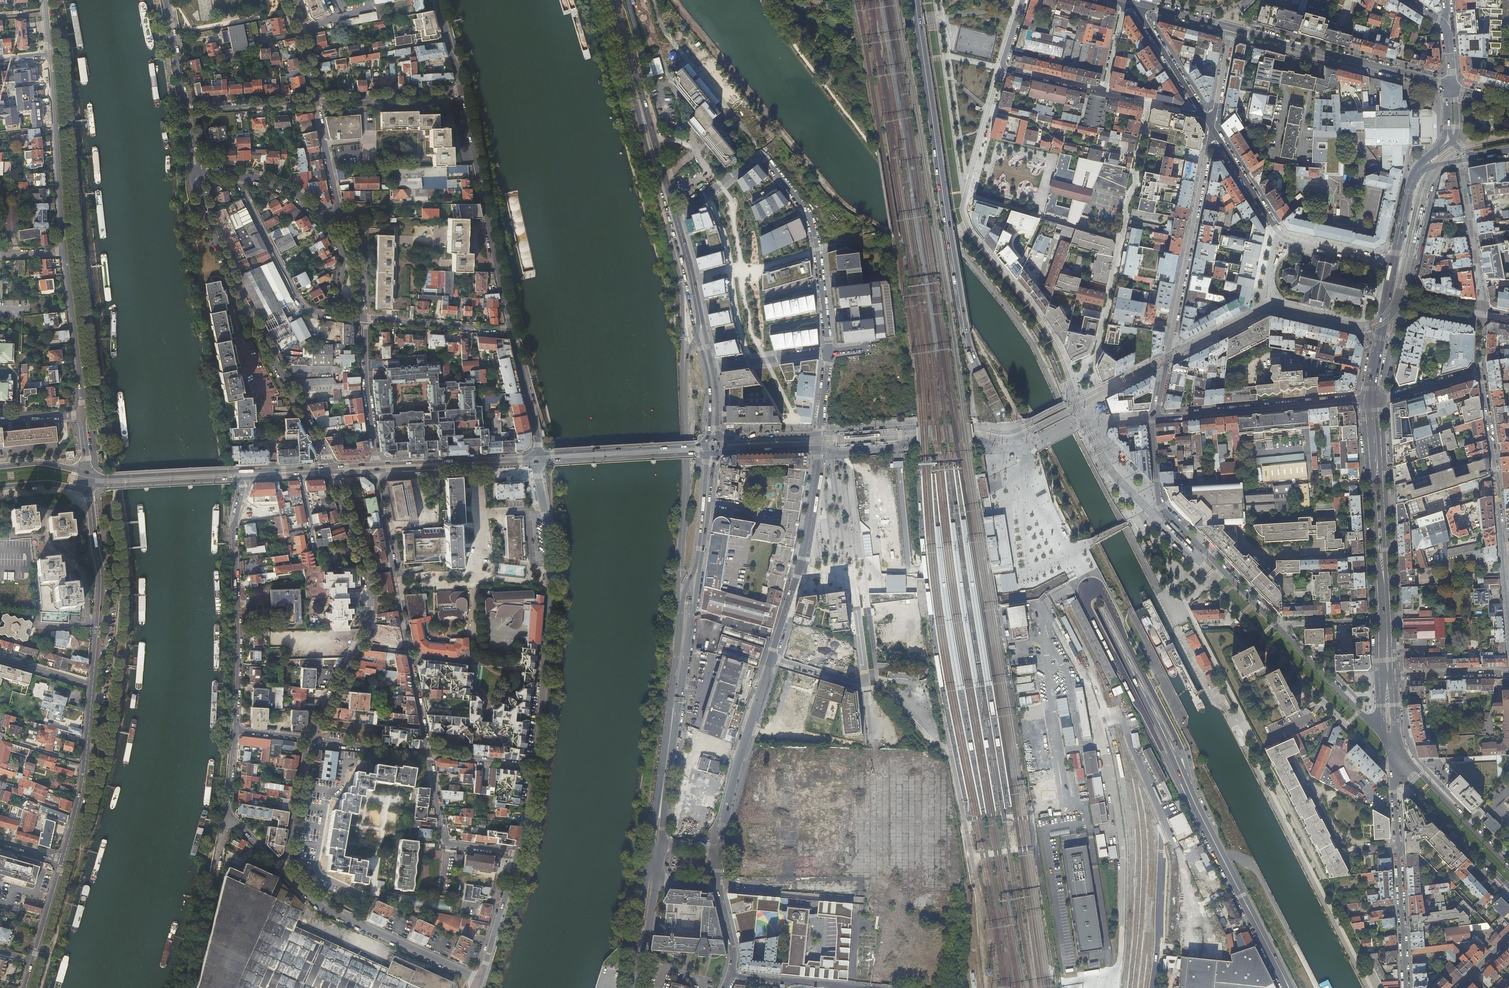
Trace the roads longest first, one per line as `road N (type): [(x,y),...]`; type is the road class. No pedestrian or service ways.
road 1 (track): [(674,0),(839,202),(885,232),(968,323),(1024,402),(1129,610)]
road 2 (secondary): [(1100,604),(966,347),(915,0)]
road 3 (secondary): [(1100,604),(1288,987)]
road 4 (residential): [(1508,630),(1481,372),(1373,398)]
road 5 (residential): [(1153,418),(1087,423),(1053,341),(965,221),(966,194)]
road 6 (residential): [(194,168),(229,276),(330,467)]
road 7 (residential): [(1213,129),(1153,418)]
road 8 (residential): [(1224,572),(1210,585),(1395,767)]
road 9 (primary): [(609,0),(678,260)]
road 10 (tertiary): [(544,508),(551,585),(534,767)]
road 11 (residential): [(238,479),(235,730)]
road 12 (primary): [(680,607),(650,851)]
road 13 (residential): [(773,657),(856,682),(865,672),(854,585),(798,570)]
road 14 (tertiary): [(512,330),(462,90)]
road 15 (residential): [(1391,743),(1224,572)]
road 16 (primary): [(662,835),(692,608)]
road 17 (primary): [(677,219),(616,0)]
road 18 (residential): [(1150,103),(1105,324)]
road 19 (residential): [(1232,30),(1450,85)]
road 20 (residential): [(1153,418),(1373,398)]
road 21 (residential): [(480,979),(324,910),(288,875)]
road 22 (residential): [(1395,767),(1407,987)]
road 23 (residential): [(764,156),(813,223),(829,352)]
road 24 (primary): [(684,365),(681,571)]
road 25 (residential): [(717,852),(773,657)]
road 26 (residential): [(64,252),(50,55)]
road 27 (residential): [(93,685),(101,577),(88,490)]
road 28 (residential): [(392,565),(428,754)]
road 29 (secondary): [(273,471),(87,474)]
road 30 (residential): [(311,740),(369,620),(365,570)]
road 31 (residential): [(334,316),(301,306),(234,175)]
road 32 (residential): [(1224,572),(1158,503),(1153,418)]
road 33 (tertiary): [(1508,865),(1391,743)]
road 34 (residential): [(82,416),(64,252)]
road 35 (tertiary): [(1395,767),(1508,887)]
road 36 (residential): [(428,754),(444,841),(518,855)]
road 37 (secondary): [(705,445),(542,455)]
road 38 (secondary): [(544,462),(707,453)]
road 39 (secondary): [(529,459),(375,464)]
road 40 (secondary): [(376,470),(529,463)]
road 41 (secondary): [(88,490),(238,479)]
road 42 (residential): [(512,330),(363,318)]
road 43 (unclassified): [(314,102),(462,90)]
road 44 (residential): [(375,464),(363,318)]
road 45 (residential): [(288,875),(311,740)]
road 46 (residential): [(855,897),(719,884)]
road 47 (tertiary): [(1394,264),(1373,398)]
road 48 (residential): [(966,194),(1001,68)]
road 49 (tertiary): [(518,855),(480,979)]
road 50 (residential): [(314,102),(186,110)]
road 51 (residential): [(1134,5),(1202,113)]
road 52 (tertiary): [(537,453),(512,330)]
road 53 (residential): [(1381,555),(1256,559)]
road 54 (residential): [(798,570),(818,447)]
road 55 (residential): [(1213,129),(1280,234)]
road 56 (tertiary): [(1387,676),(1381,555)]
road 57 (residential): [(1387,676),(1508,672)]

